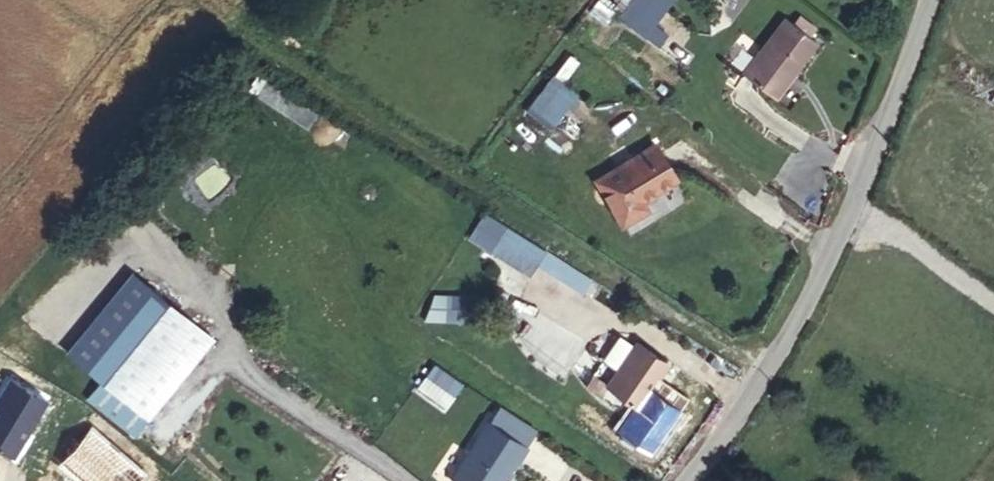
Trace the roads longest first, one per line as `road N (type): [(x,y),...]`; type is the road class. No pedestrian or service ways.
road 1 (unclassified): [(695,480),(802,331),(927,0)]

